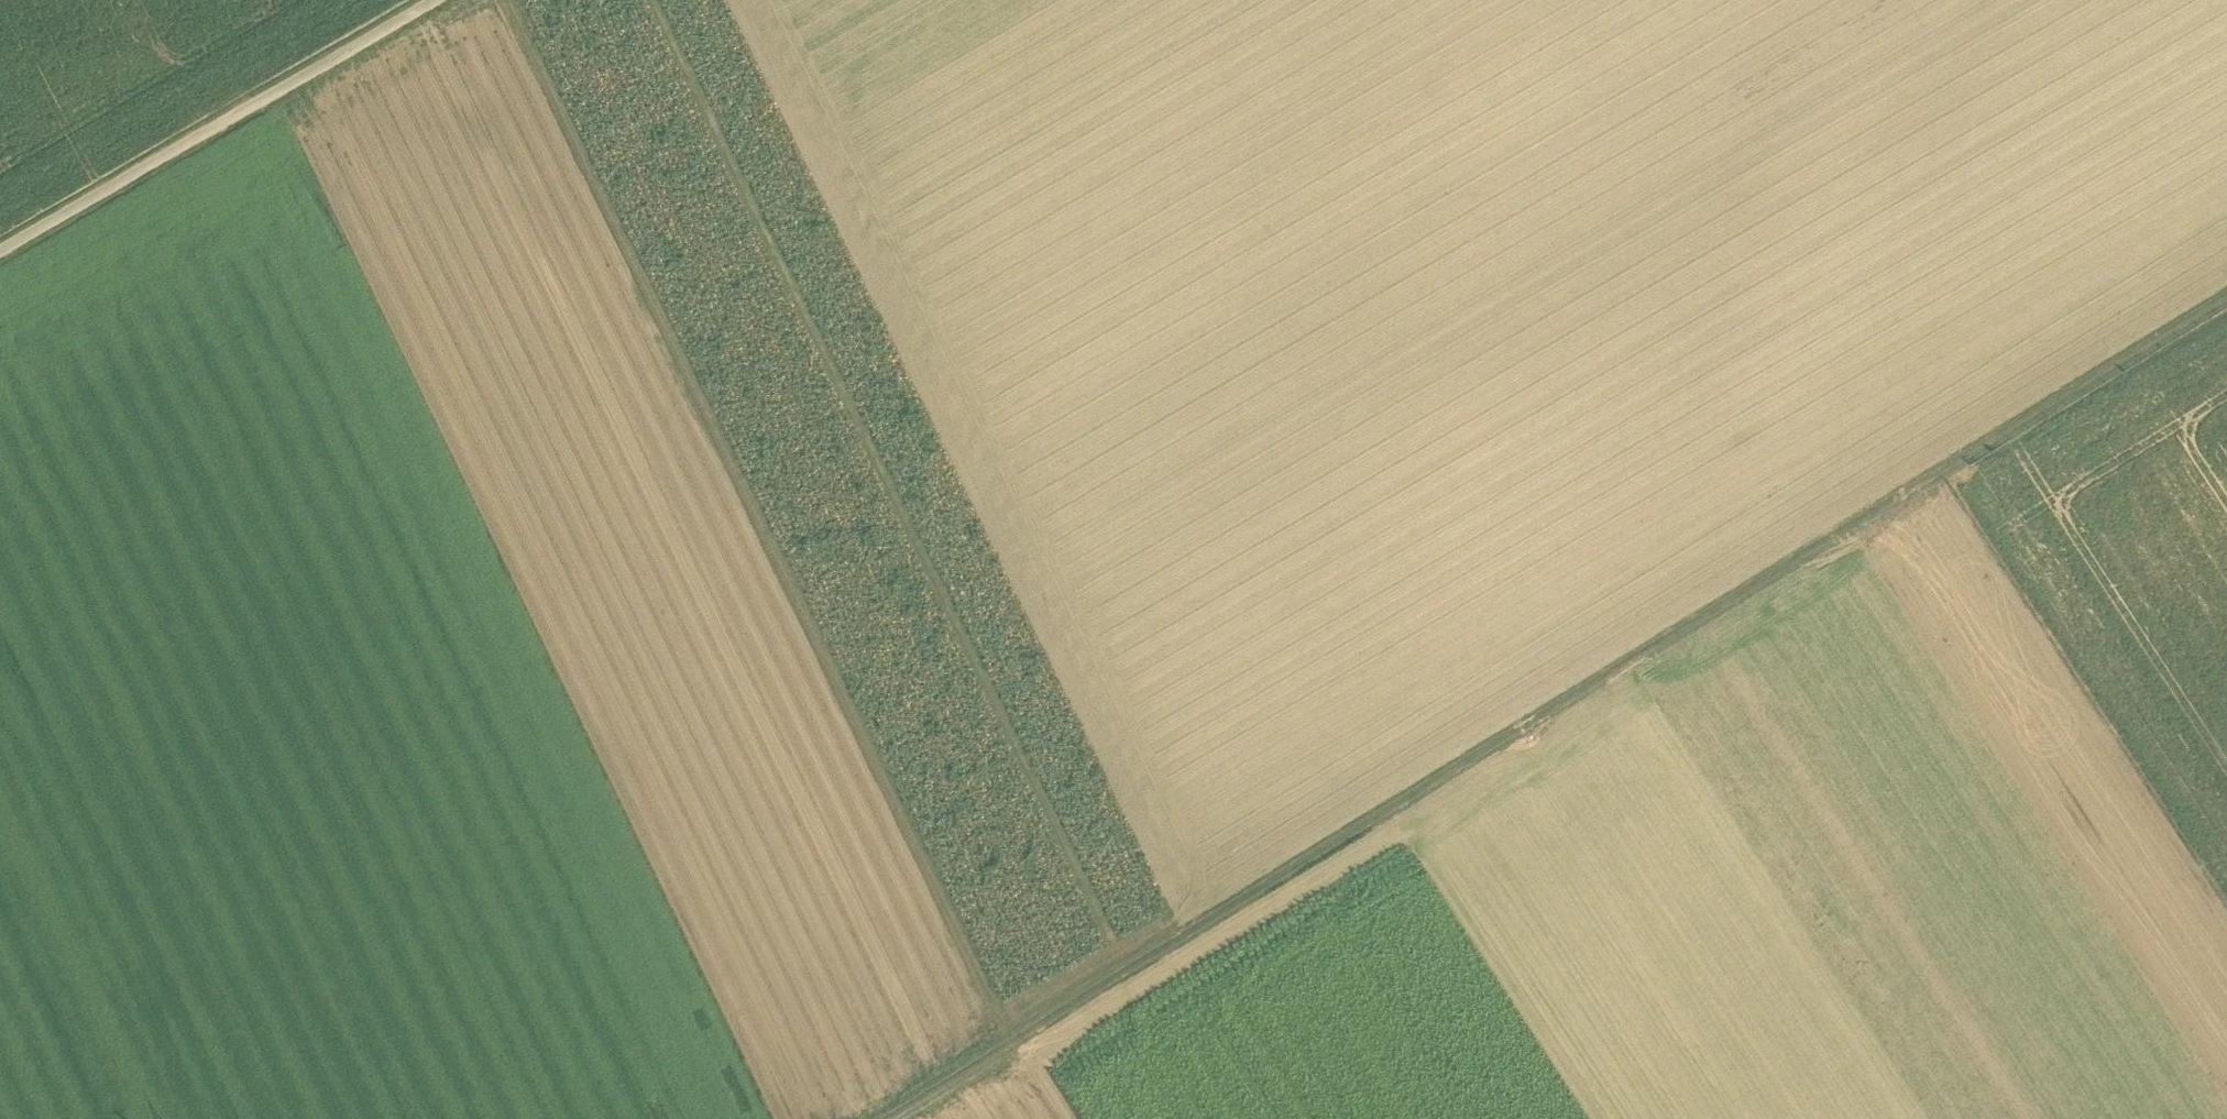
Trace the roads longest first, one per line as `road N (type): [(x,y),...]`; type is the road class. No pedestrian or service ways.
road 1 (track): [(886,1118),(2226,294)]
road 2 (track): [(434,0),(0,253)]

